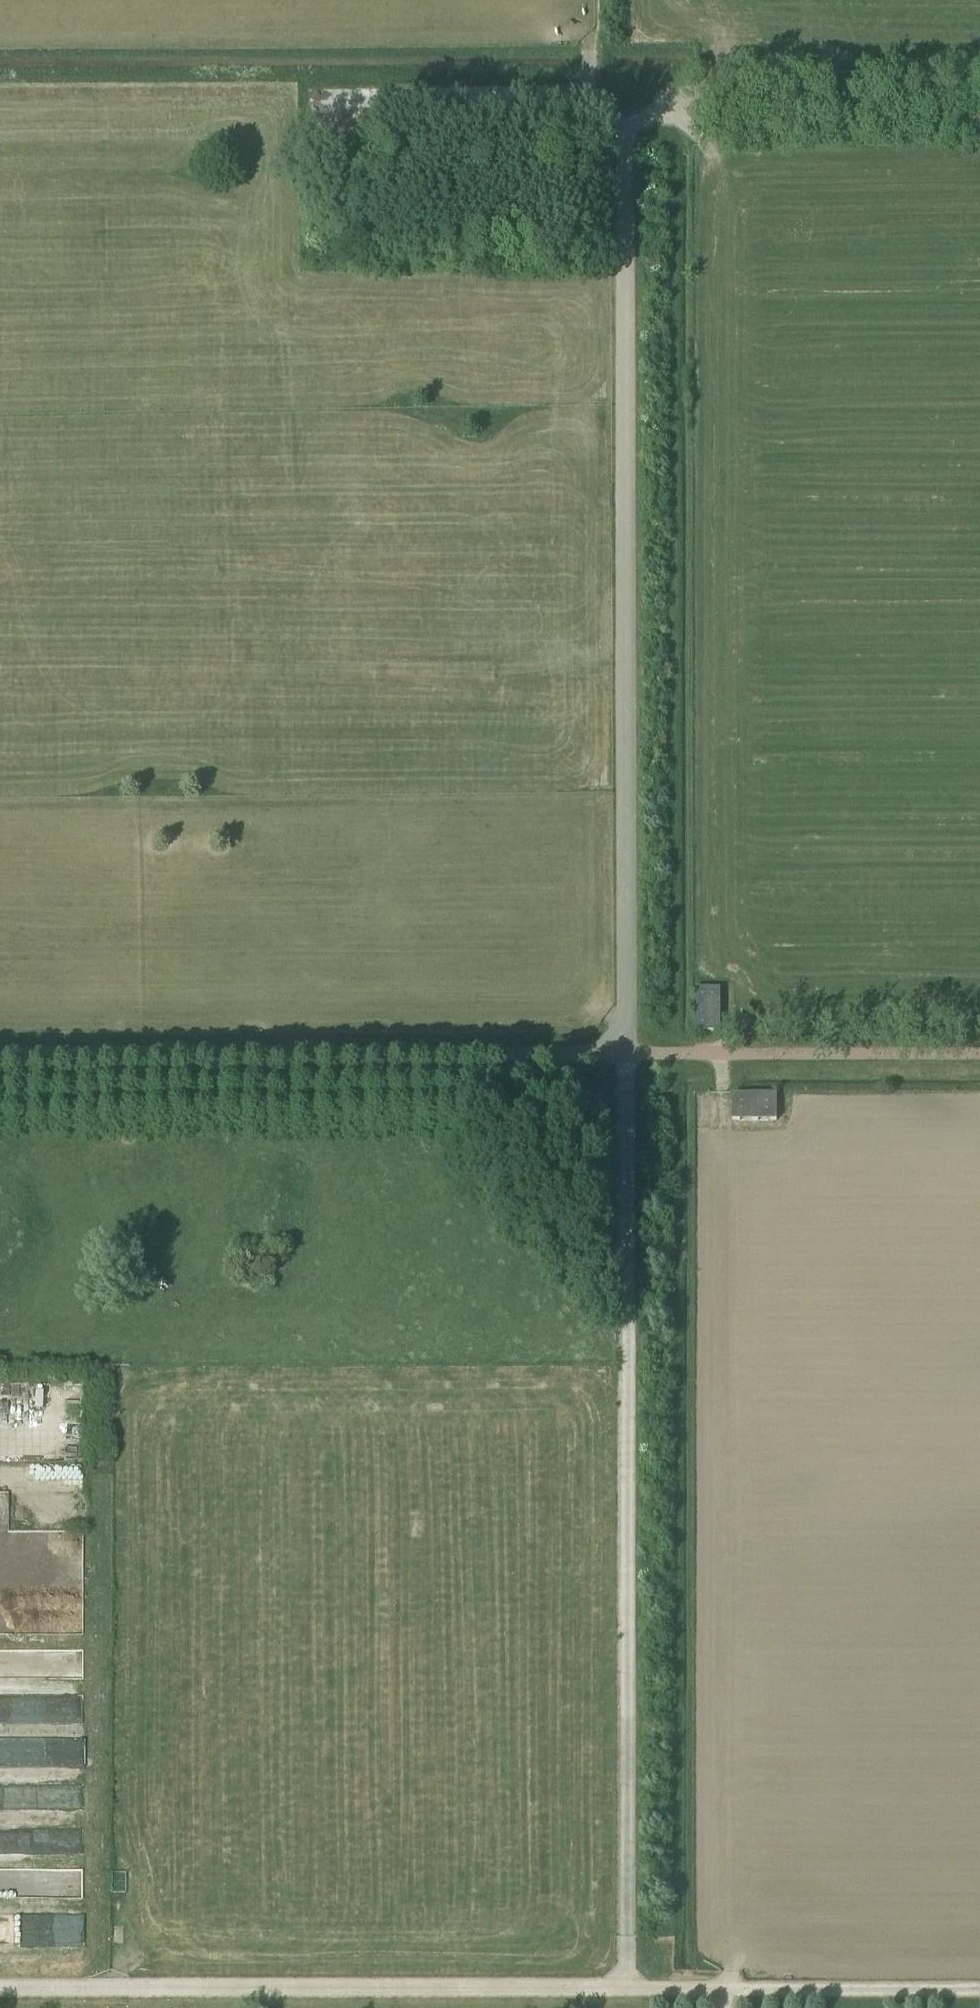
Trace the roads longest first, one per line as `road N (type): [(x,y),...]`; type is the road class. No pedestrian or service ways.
road 1 (unclassified): [(625,1055),(622,127)]
road 2 (track): [(625,1987),(979,1990)]

